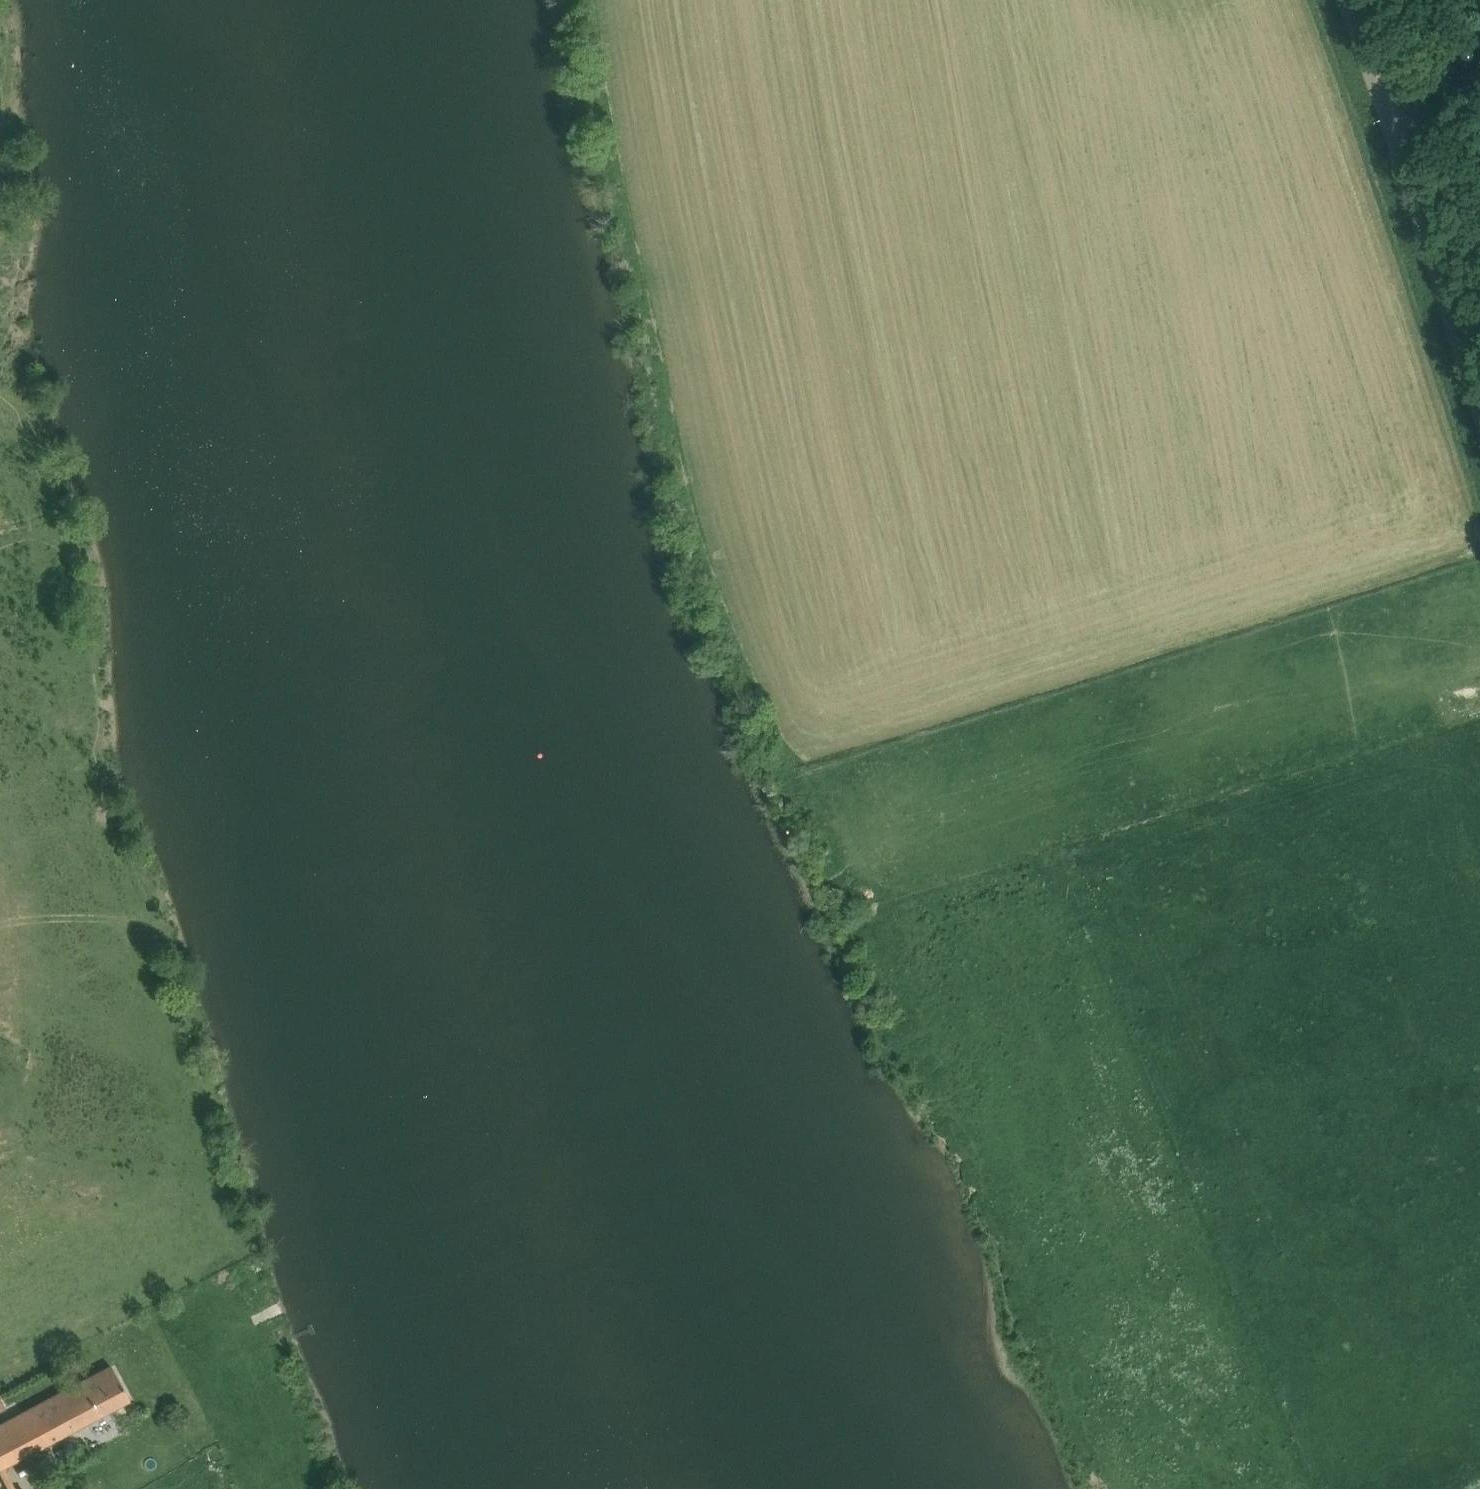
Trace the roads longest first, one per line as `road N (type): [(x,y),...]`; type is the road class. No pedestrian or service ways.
road 1 (unclassified): [(1479,415),(1344,0)]

